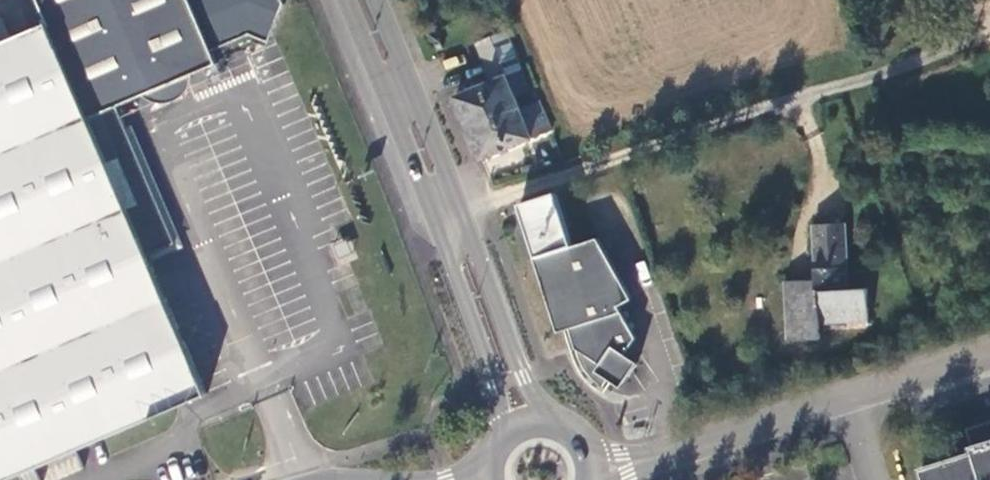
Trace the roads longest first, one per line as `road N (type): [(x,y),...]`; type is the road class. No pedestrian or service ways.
road 1 (secondary): [(346,0),(454,268),(496,388),(500,435)]
road 2 (secondary): [(550,419),(525,378),(377,0)]
road 3 (track): [(989,36),(794,102)]
road 4 (tertiary): [(848,402),(658,454)]
road 5 (tertiary): [(989,356),(848,402)]

